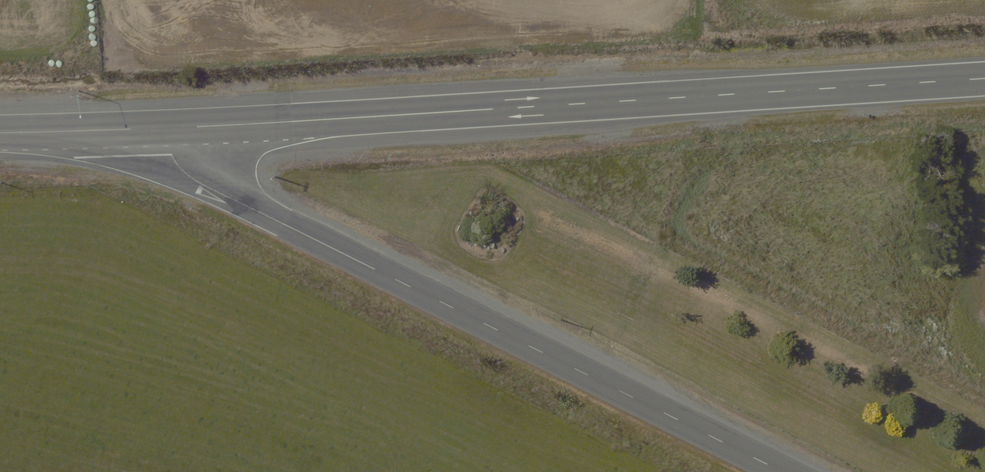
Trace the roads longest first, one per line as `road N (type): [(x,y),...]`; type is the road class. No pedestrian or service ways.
road 1 (primary): [(984,81),(168,128)]
road 2 (residential): [(780,471),(197,182),(172,155),(168,128)]
road 3 (primary): [(168,128),(0,132)]

